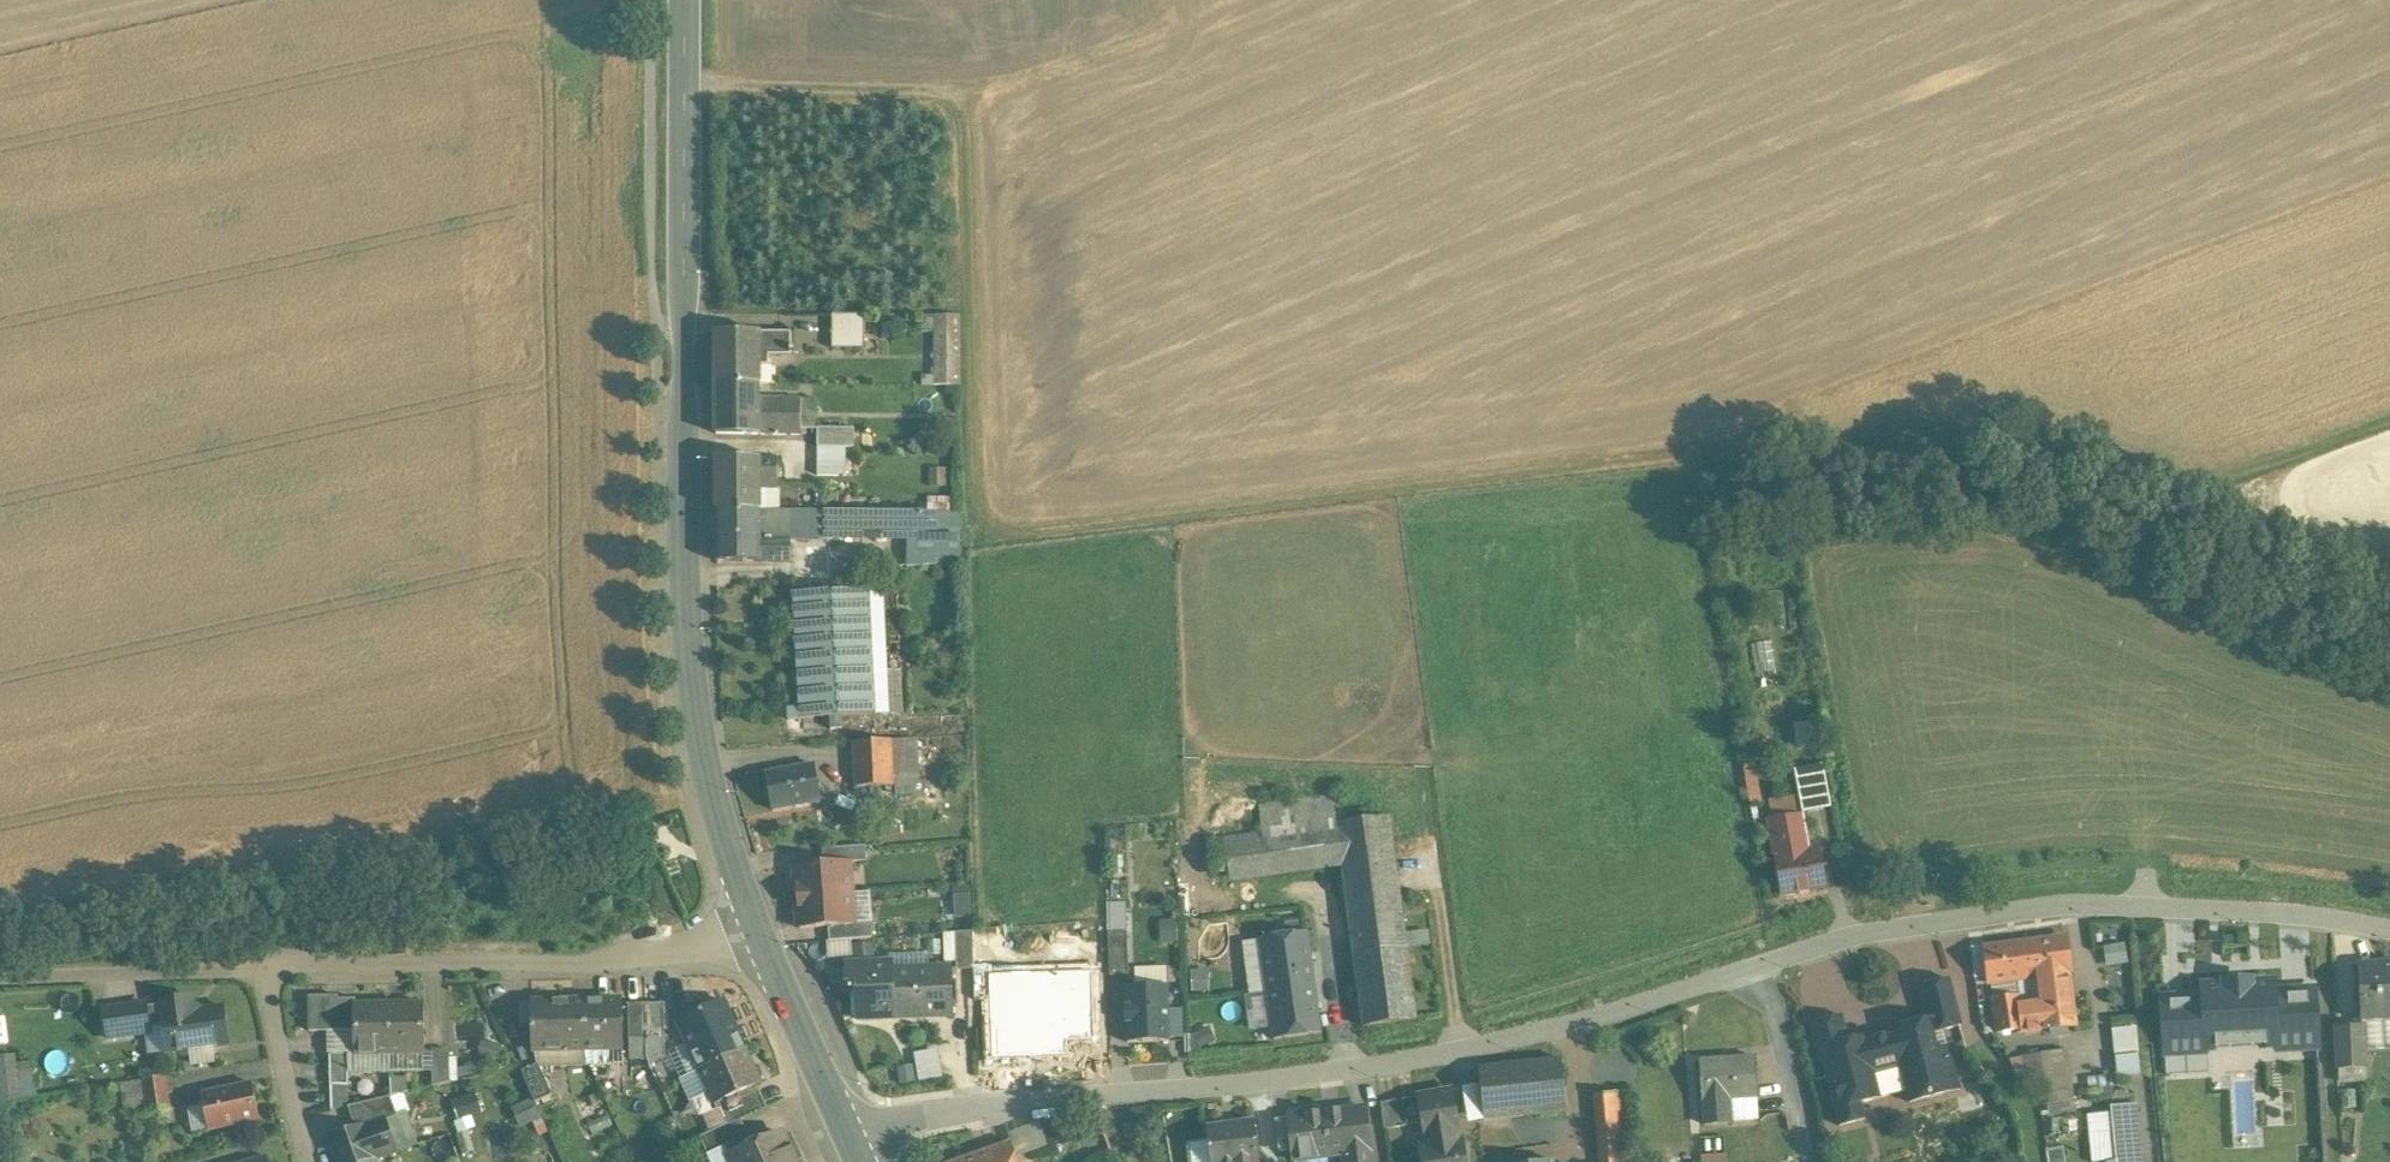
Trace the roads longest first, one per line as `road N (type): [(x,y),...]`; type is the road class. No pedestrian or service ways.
road 1 (residential): [(853,1143),(1066,1091),(1479,1049),(1639,1009),(1853,931),(2023,906),(2169,900),(2389,928)]
road 2 (secondary): [(758,935),(712,802),(686,647),(683,0)]
road 3 (residential): [(758,935),(736,947),(613,956),(261,966)]
road 4 (residential): [(261,966),(0,977)]
road 5 (secondary): [(853,1143),(758,935)]
road 6 (residential): [(261,966),(305,1161)]

